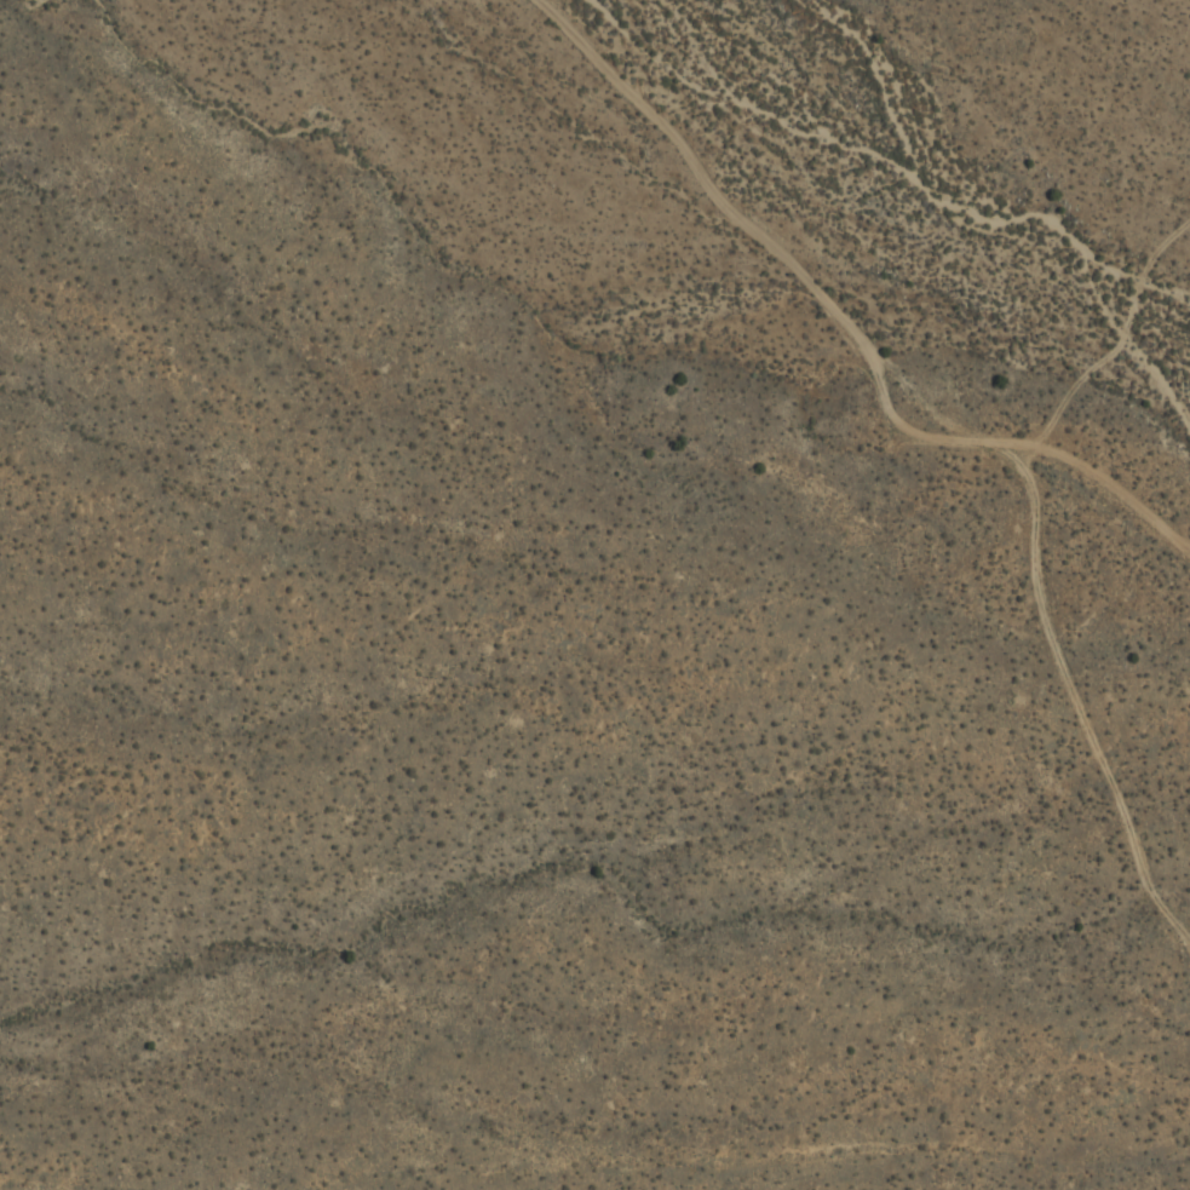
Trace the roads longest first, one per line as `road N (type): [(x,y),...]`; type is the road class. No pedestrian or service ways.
road 1 (track): [(869,338),(729,208),(545,0)]

